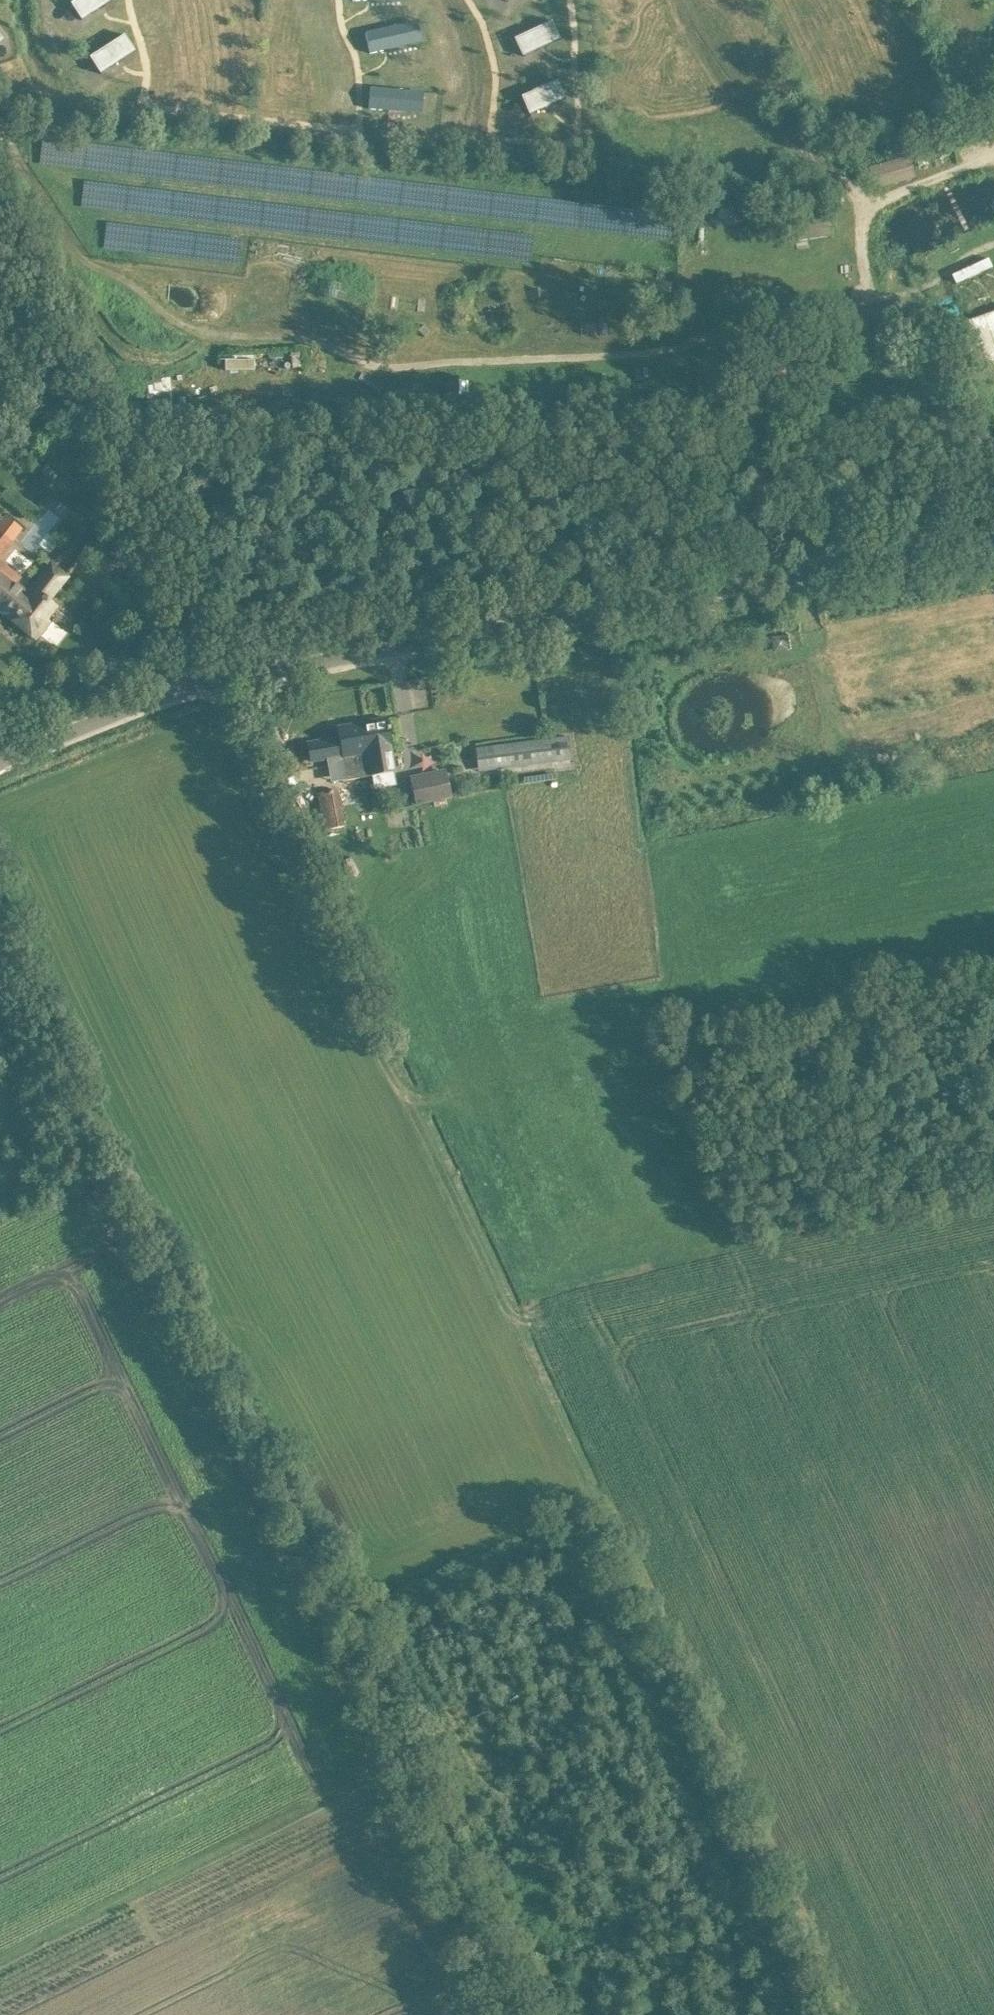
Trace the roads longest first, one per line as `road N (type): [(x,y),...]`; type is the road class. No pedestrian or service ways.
road 1 (unclassified): [(0,763),(236,677),(993,531)]

